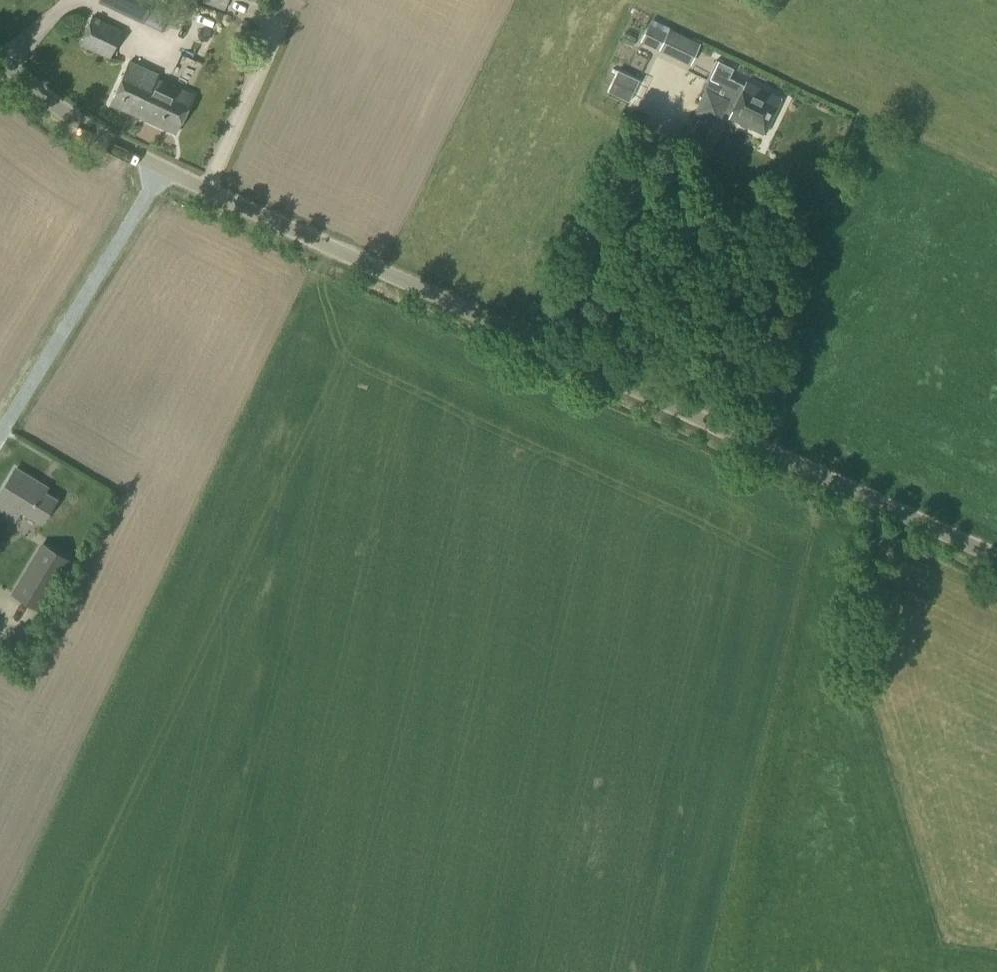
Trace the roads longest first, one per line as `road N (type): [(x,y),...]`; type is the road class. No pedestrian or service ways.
road 1 (unclassified): [(996,557),(102,137),(0,60)]

